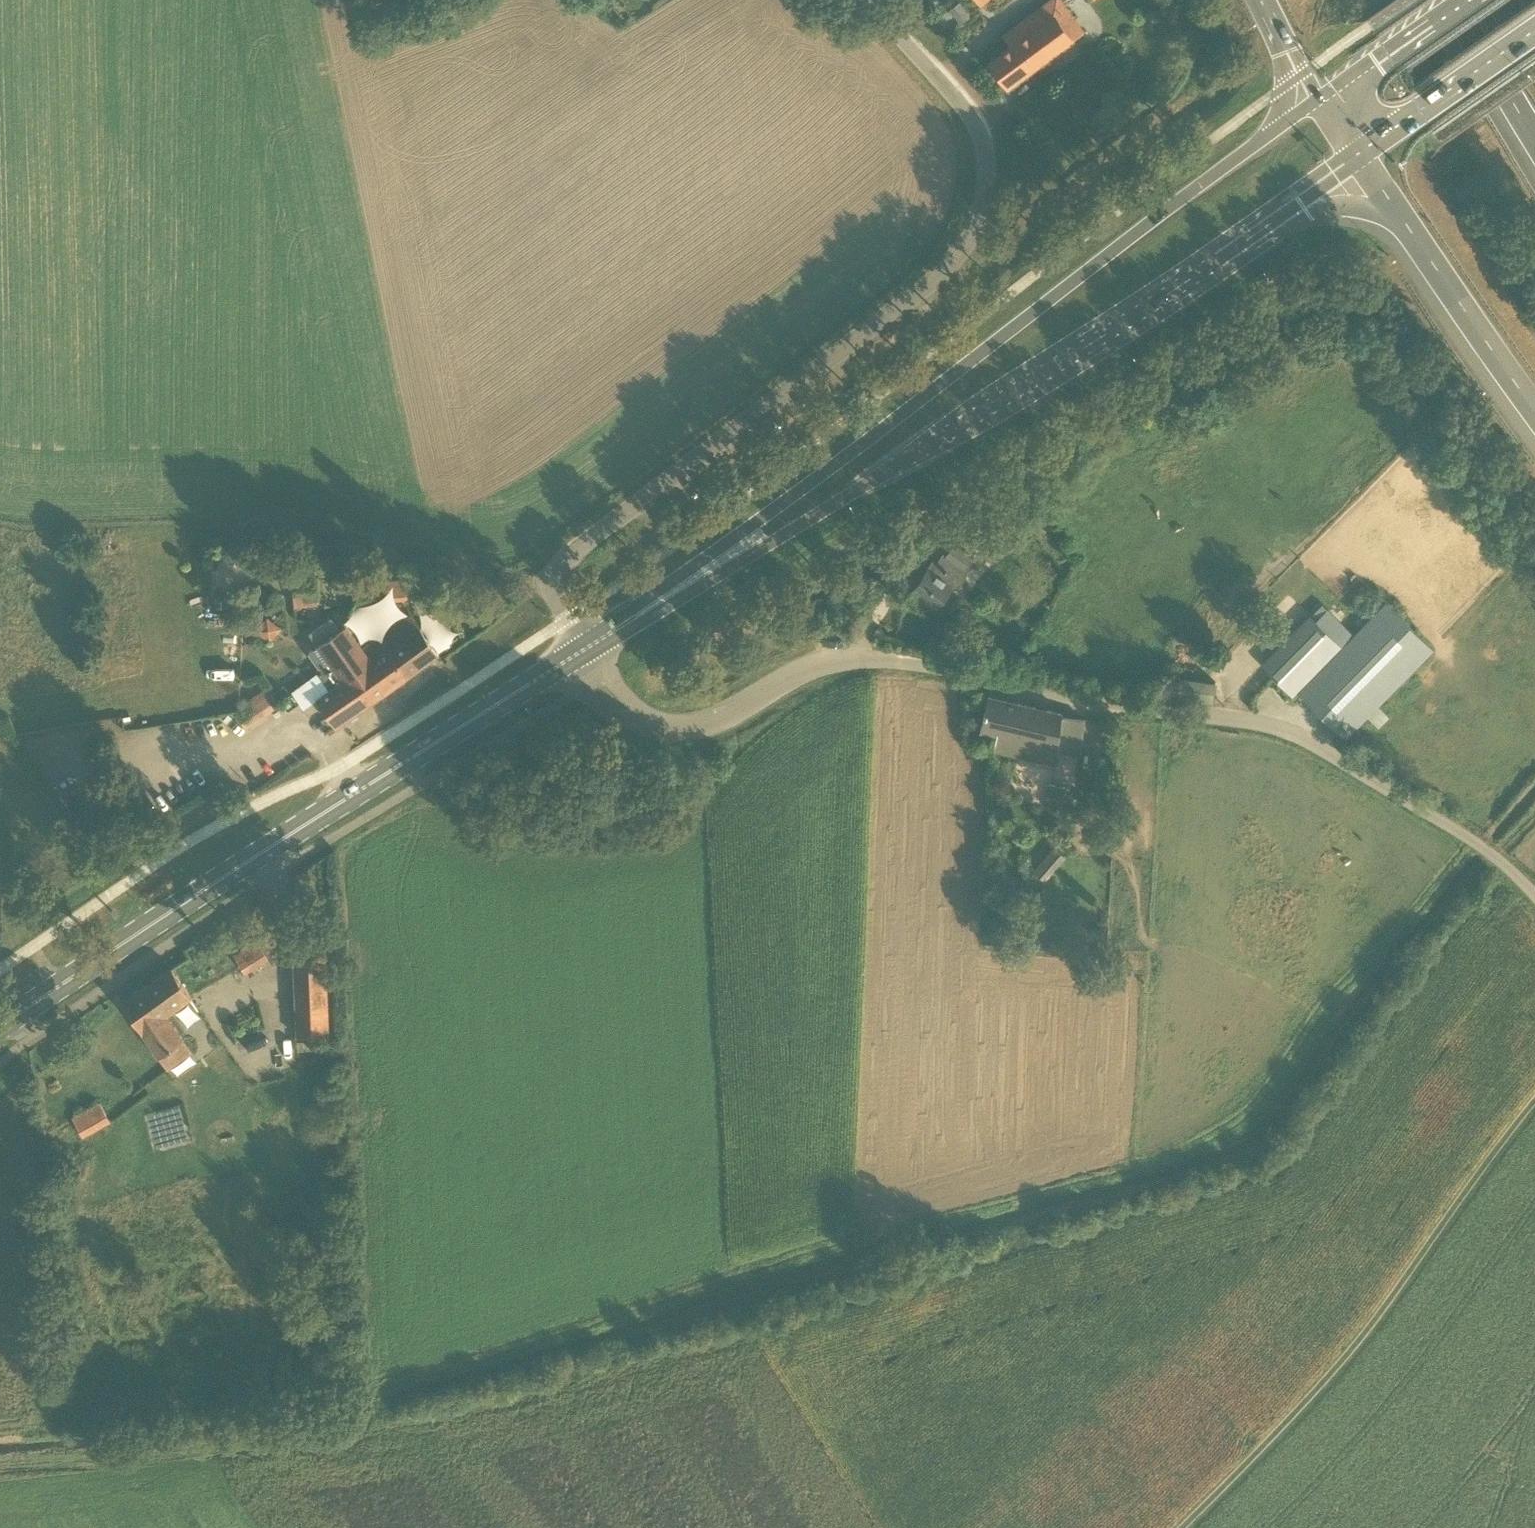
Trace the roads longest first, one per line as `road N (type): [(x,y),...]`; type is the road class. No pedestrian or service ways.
road 1 (unclassified): [(1534,896),(1486,847),(1307,742),(1254,722),(860,660),(807,671),(679,733),(622,710),(583,651)]
road 2 (unclassified): [(583,651),(555,596),(561,570),(935,291),(968,242),(976,206),(967,135),(953,108),(846,0)]
road 3 (primary): [(1319,98),(637,616)]
road 4 (primary): [(637,616),(720,575),(943,440),(1358,162)]
road 5 (primary): [(0,1027),(583,651)]
road 6 (track): [(1534,1098),(1303,1407),(1182,1527)]
road 7 (motorway): [(1358,162),(1534,410)]
road 8 (primary): [(1358,162),(1534,38)]
road 9 (primary): [(1461,0),(1319,98)]
road 10 (motorway): [(1456,0),(1534,129)]

